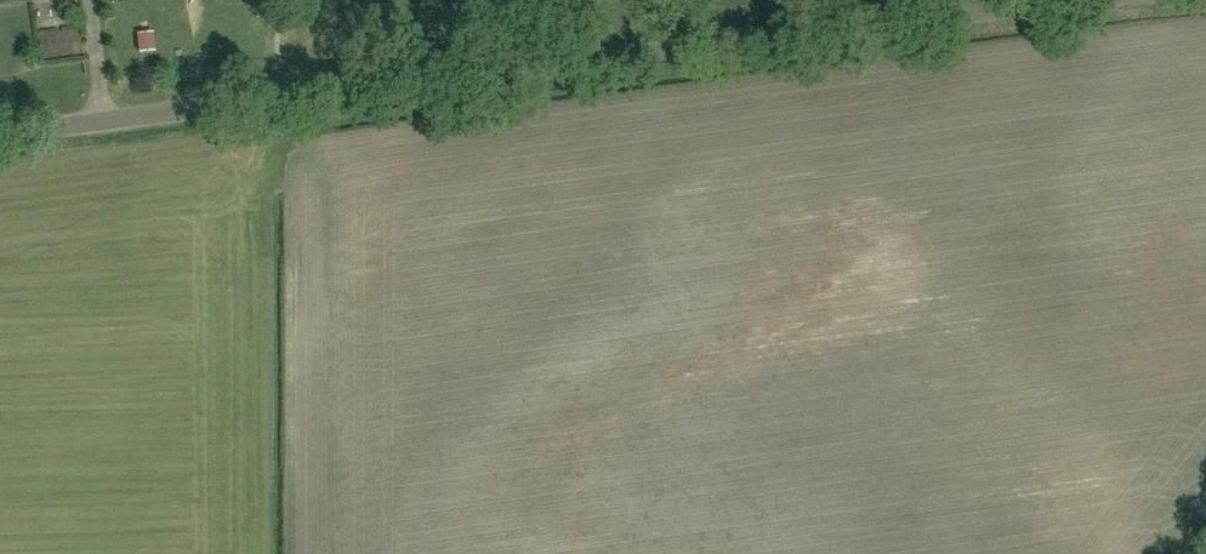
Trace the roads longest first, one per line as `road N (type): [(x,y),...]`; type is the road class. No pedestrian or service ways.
road 1 (unclassified): [(0,131),(1013,0)]

